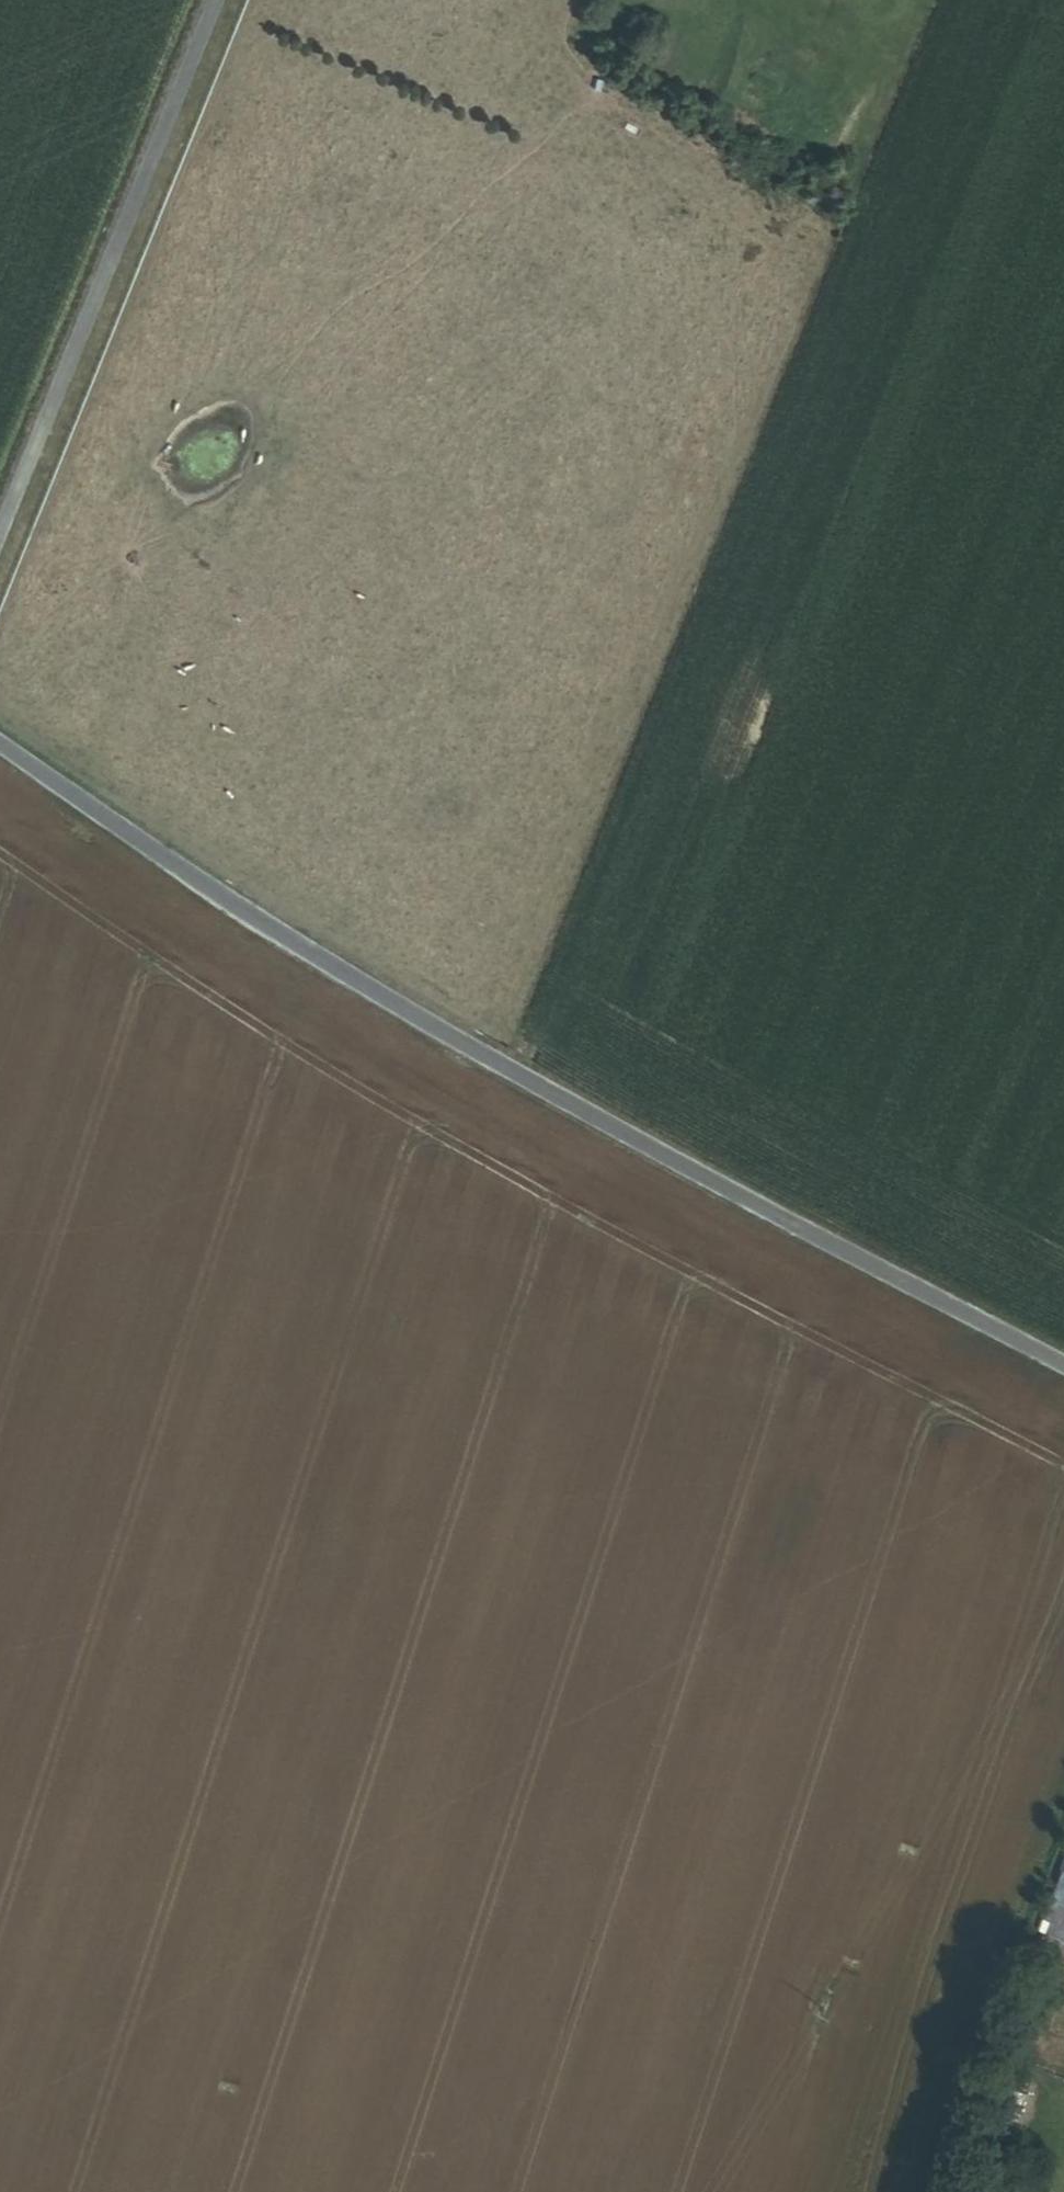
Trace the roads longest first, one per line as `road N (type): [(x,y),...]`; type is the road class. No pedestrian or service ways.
road 1 (tertiary): [(1063,1379),(486,1094),(0,775)]

